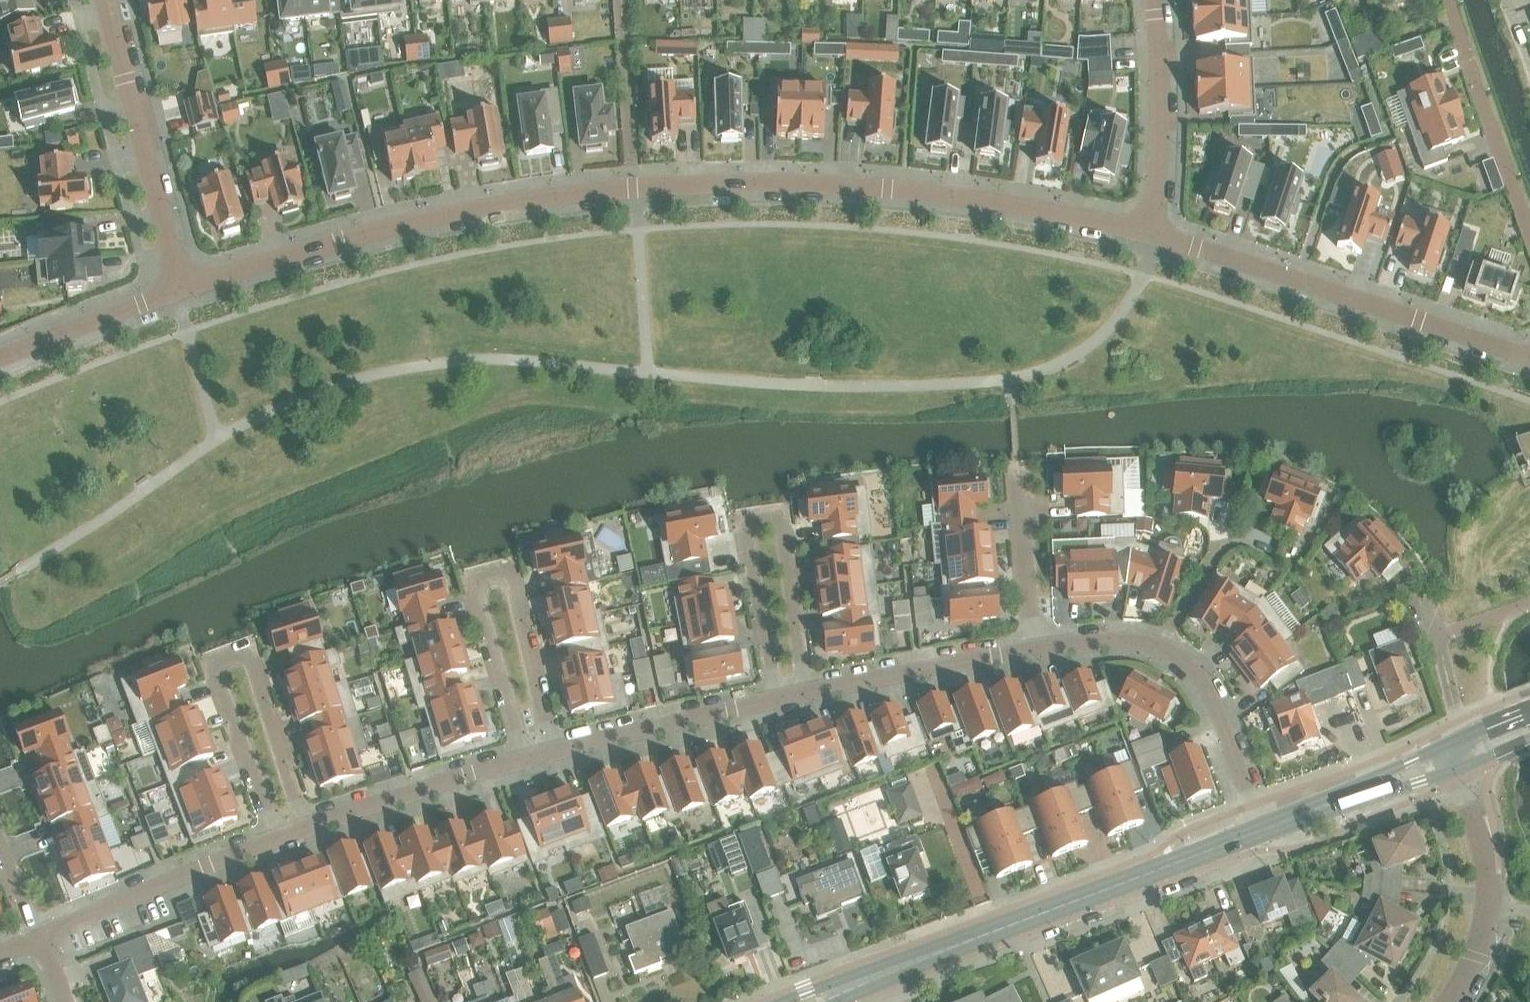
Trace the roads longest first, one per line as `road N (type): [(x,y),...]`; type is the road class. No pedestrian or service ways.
road 1 (residential): [(180,289),(473,210),(632,189),(887,187),(1151,232)]
road 2 (tertiary): [(818,1001),(1263,831)]
road 3 (residential): [(1151,232),(1529,357)]
road 4 (residential): [(552,750),(507,575),(472,585),(522,758)]
road 5 (residential): [(306,822),(246,652),(215,662),(273,833)]
road 6 (residential): [(806,691),(779,517),(745,522),(773,698)]
road 7 (residential): [(101,0),(180,289)]
road 8 (residential): [(1461,756),(1483,839),(1489,905),(1473,957),(1446,1001)]
road 9 (residential): [(38,937),(273,833)]
road 10 (residential): [(1529,232),(1445,0)]
road 11 (residential): [(1151,232),(1160,103),(1154,0)]
road 12 (residential): [(806,691),(1033,647)]
road 13 (residential): [(552,750),(773,698)]
road 14 (residential): [(306,822),(522,758)]
road 15 (residential): [(1160,647),(1206,687),(1263,831)]
road 16 (tertiary): [(1263,831),(1461,756)]
road 17 (residential): [(0,359),(180,289)]
road 18 (residential): [(1461,756),(1427,607)]
road 19 (residential): [(1033,647),(1019,498)]
road 20 (residential): [(1033,647),(1117,639),(1160,647)]
road 21 (residential): [(1160,647),(1224,540)]

